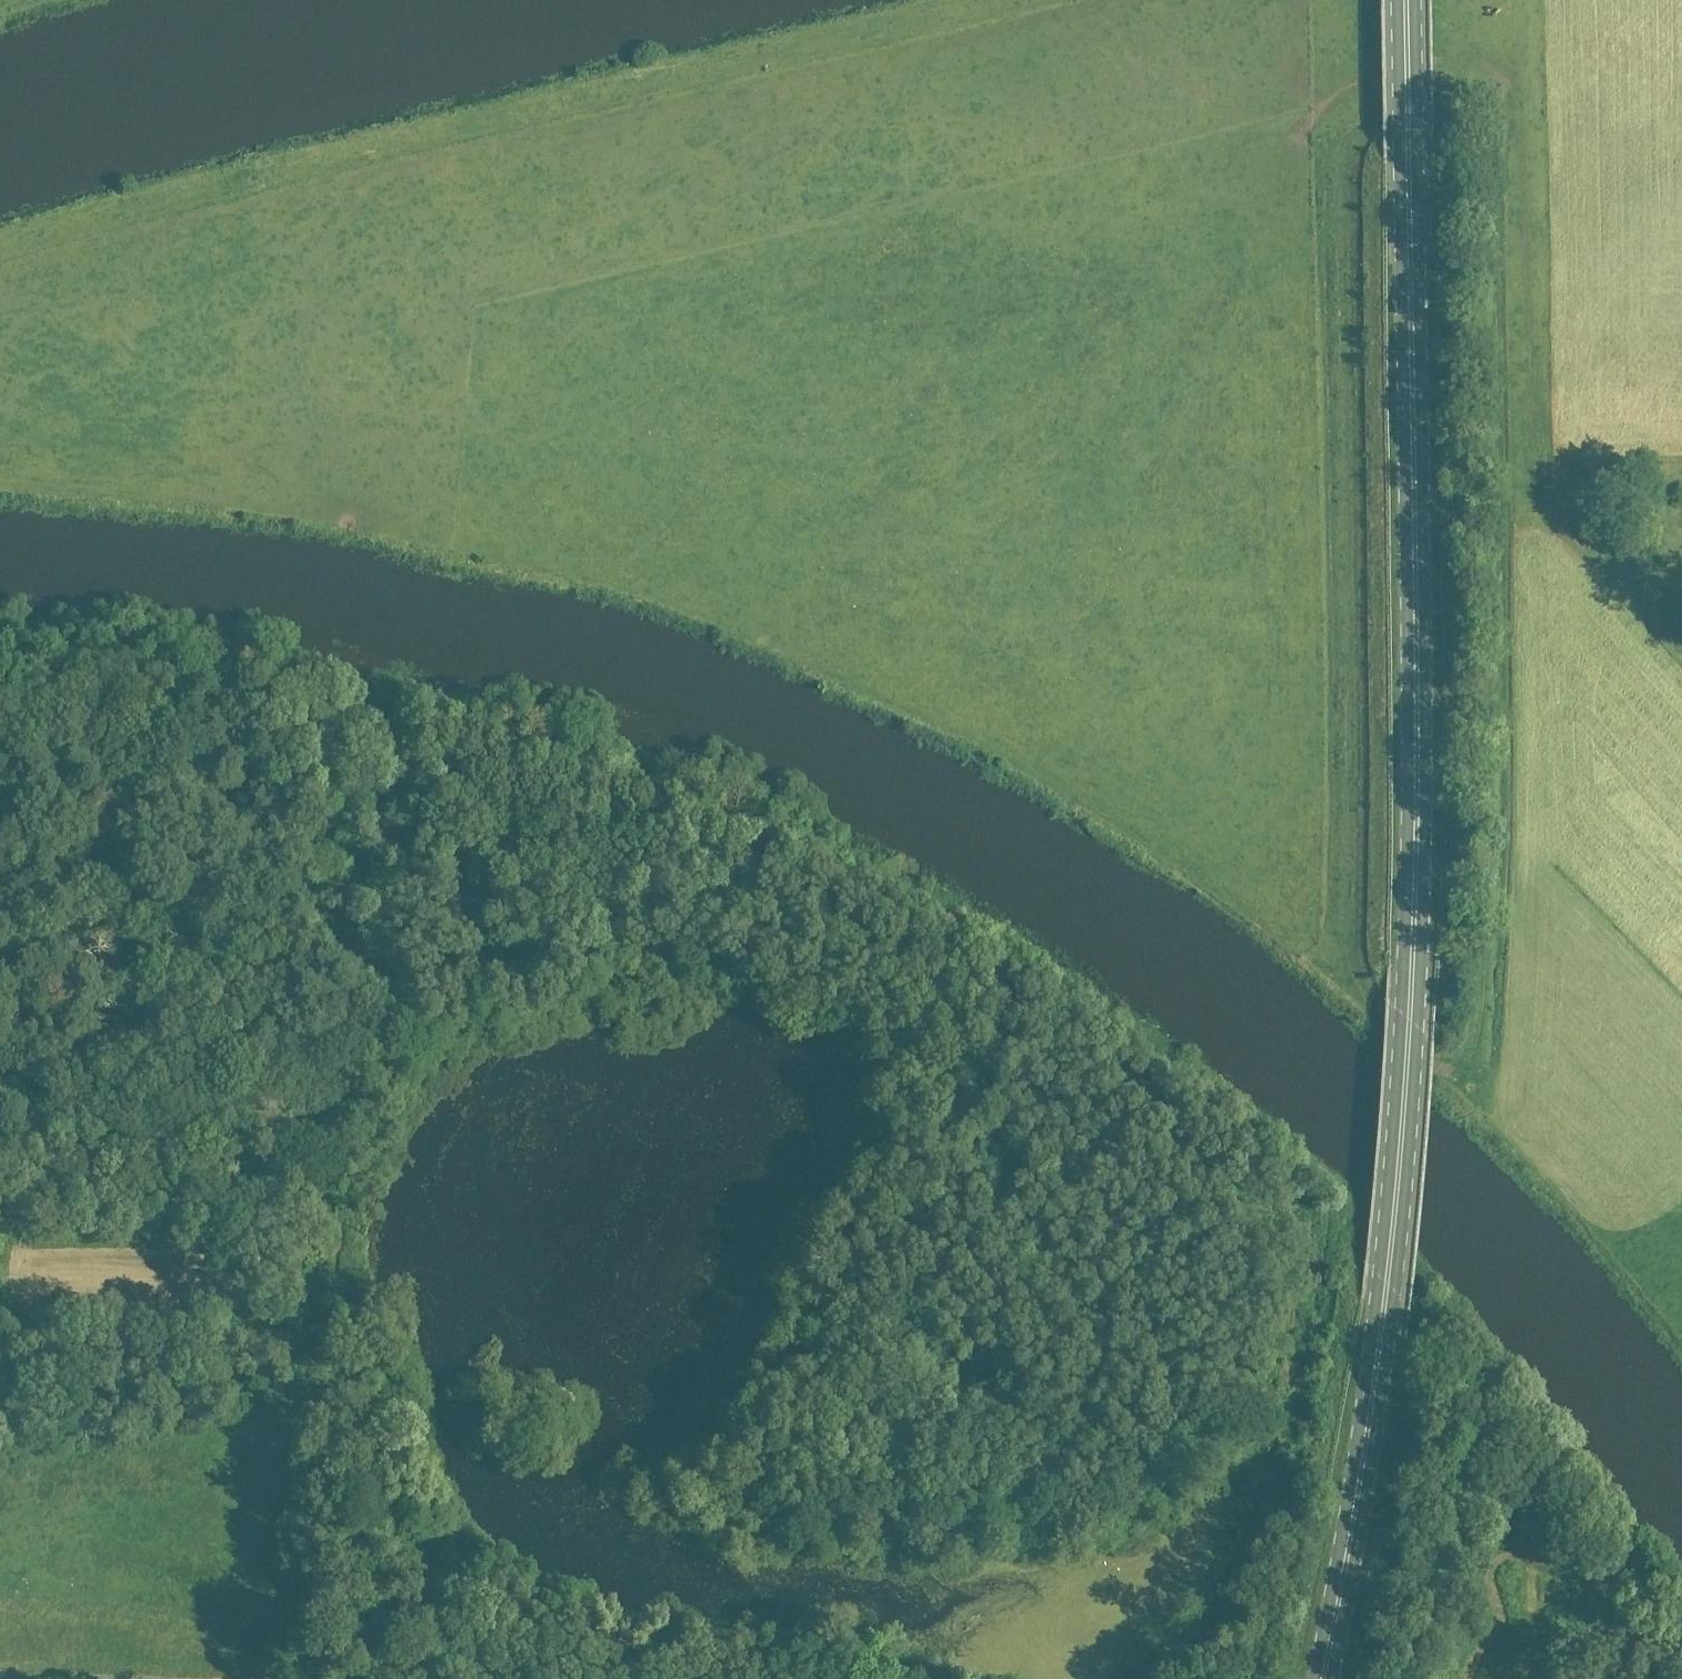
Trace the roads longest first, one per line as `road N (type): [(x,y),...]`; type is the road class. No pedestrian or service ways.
road 1 (primary): [(1320,1678),(1390,1280),(1415,947),(1407,0)]

